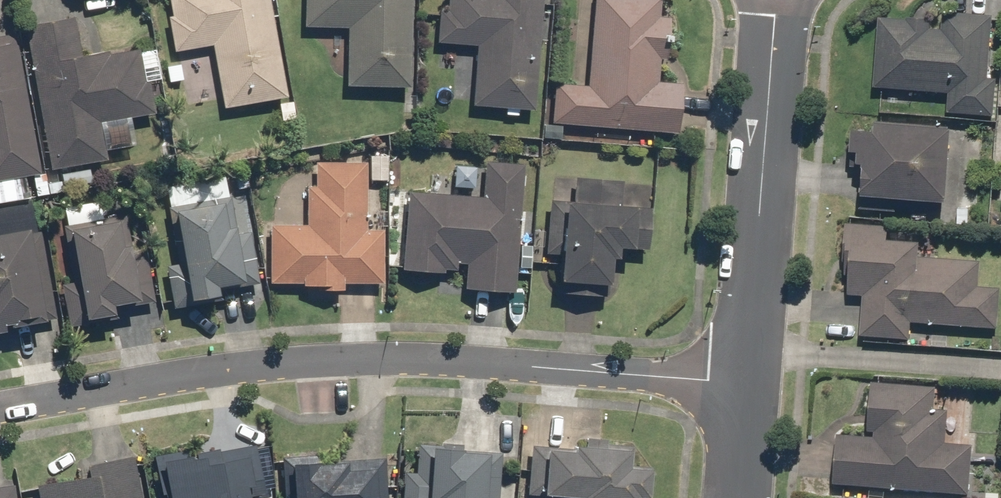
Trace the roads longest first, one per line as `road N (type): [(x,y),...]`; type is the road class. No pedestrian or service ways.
road 1 (residential): [(0,411),(330,359),(447,358),(746,385)]
road 2 (residential): [(770,4),(746,385)]

